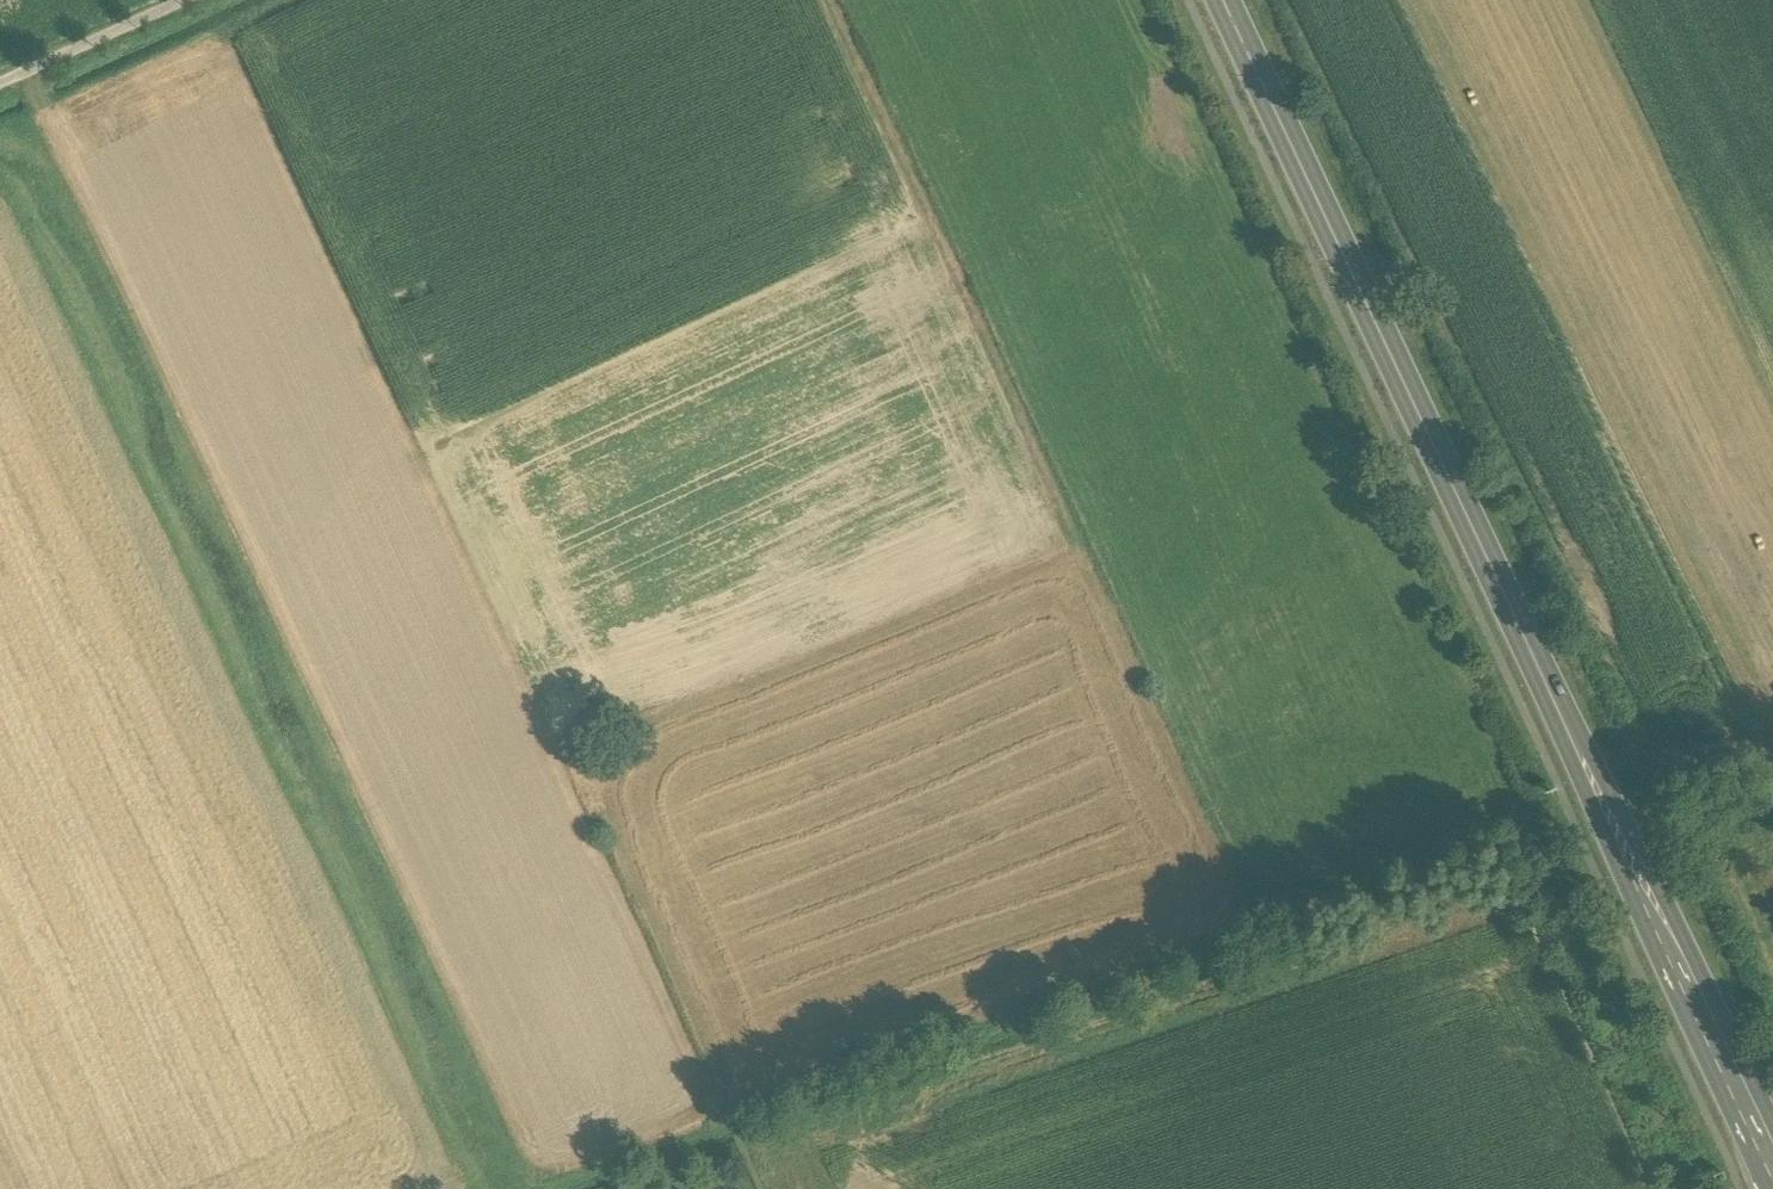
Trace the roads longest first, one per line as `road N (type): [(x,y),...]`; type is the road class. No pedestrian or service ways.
road 1 (secondary): [(1772,1148),(1228,0)]
road 2 (track): [(0,94),(202,0)]

